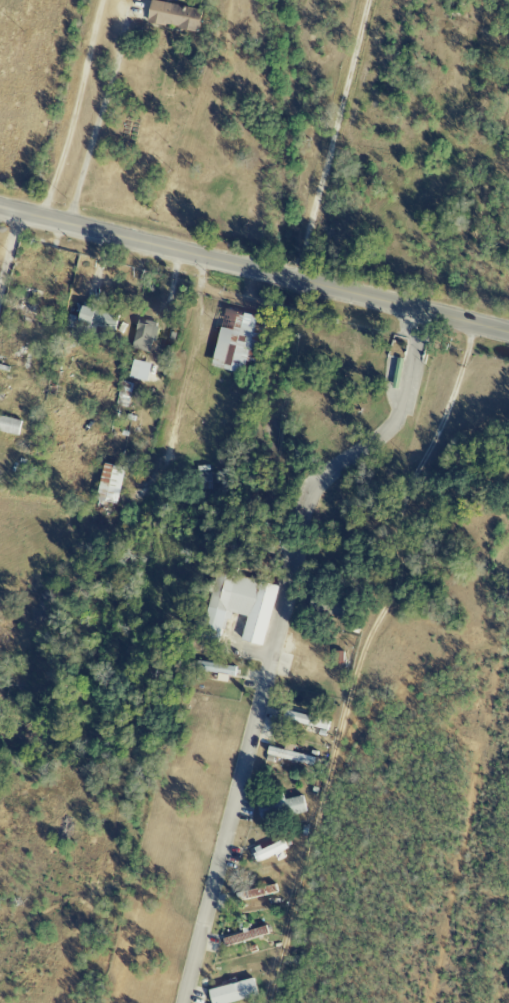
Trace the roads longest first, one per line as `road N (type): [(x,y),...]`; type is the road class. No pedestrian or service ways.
road 1 (tertiary): [(0,207),(508,332)]

